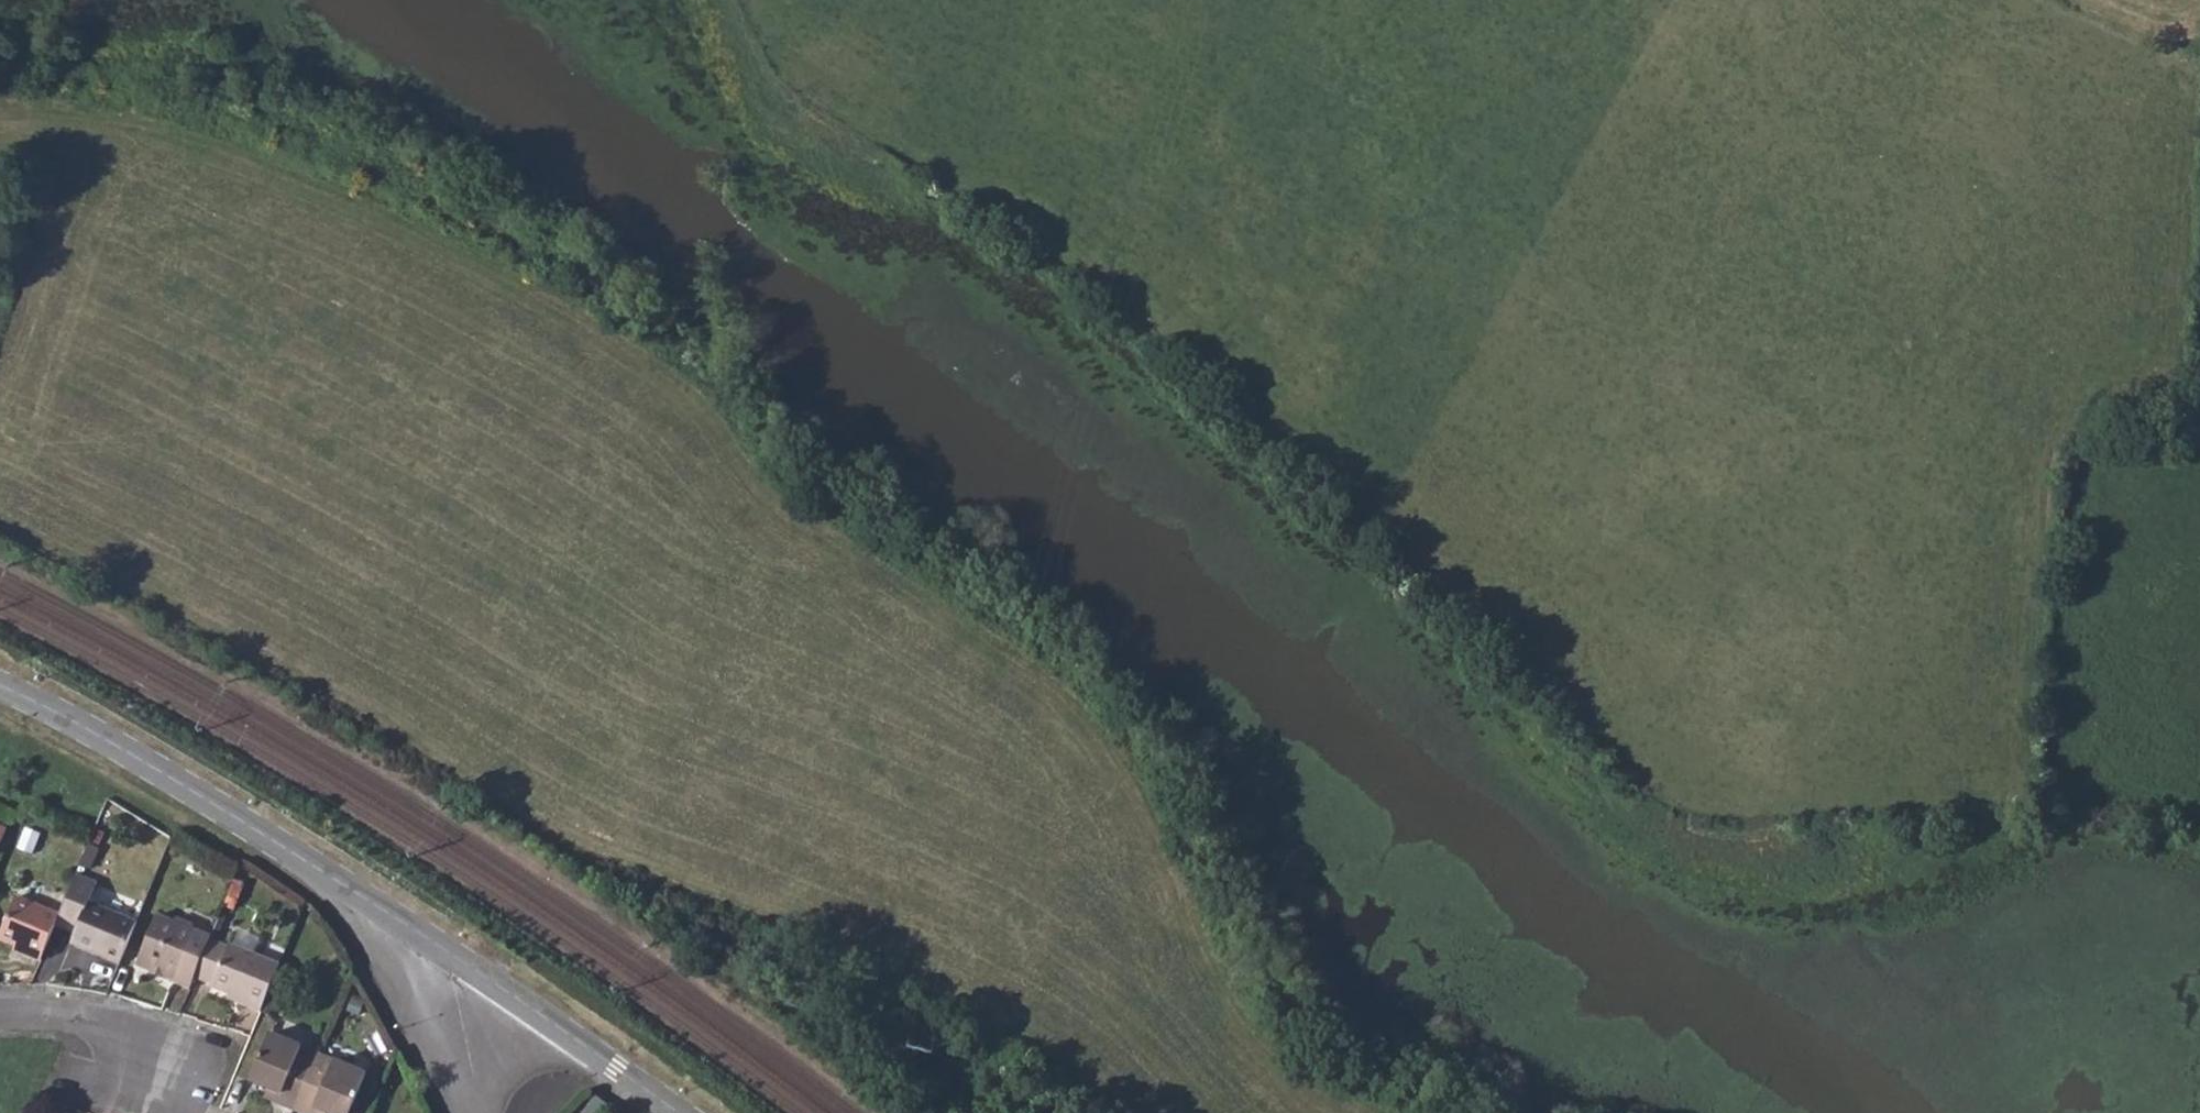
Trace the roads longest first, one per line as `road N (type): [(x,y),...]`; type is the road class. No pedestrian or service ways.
road 1 (residential): [(0,688),(264,835),(463,965)]
road 2 (residential): [(463,965),(675,1112)]
road 3 (residential): [(0,1017),(92,1029),(135,1071)]
road 4 (residential): [(463,965),(455,992),(476,1112)]

